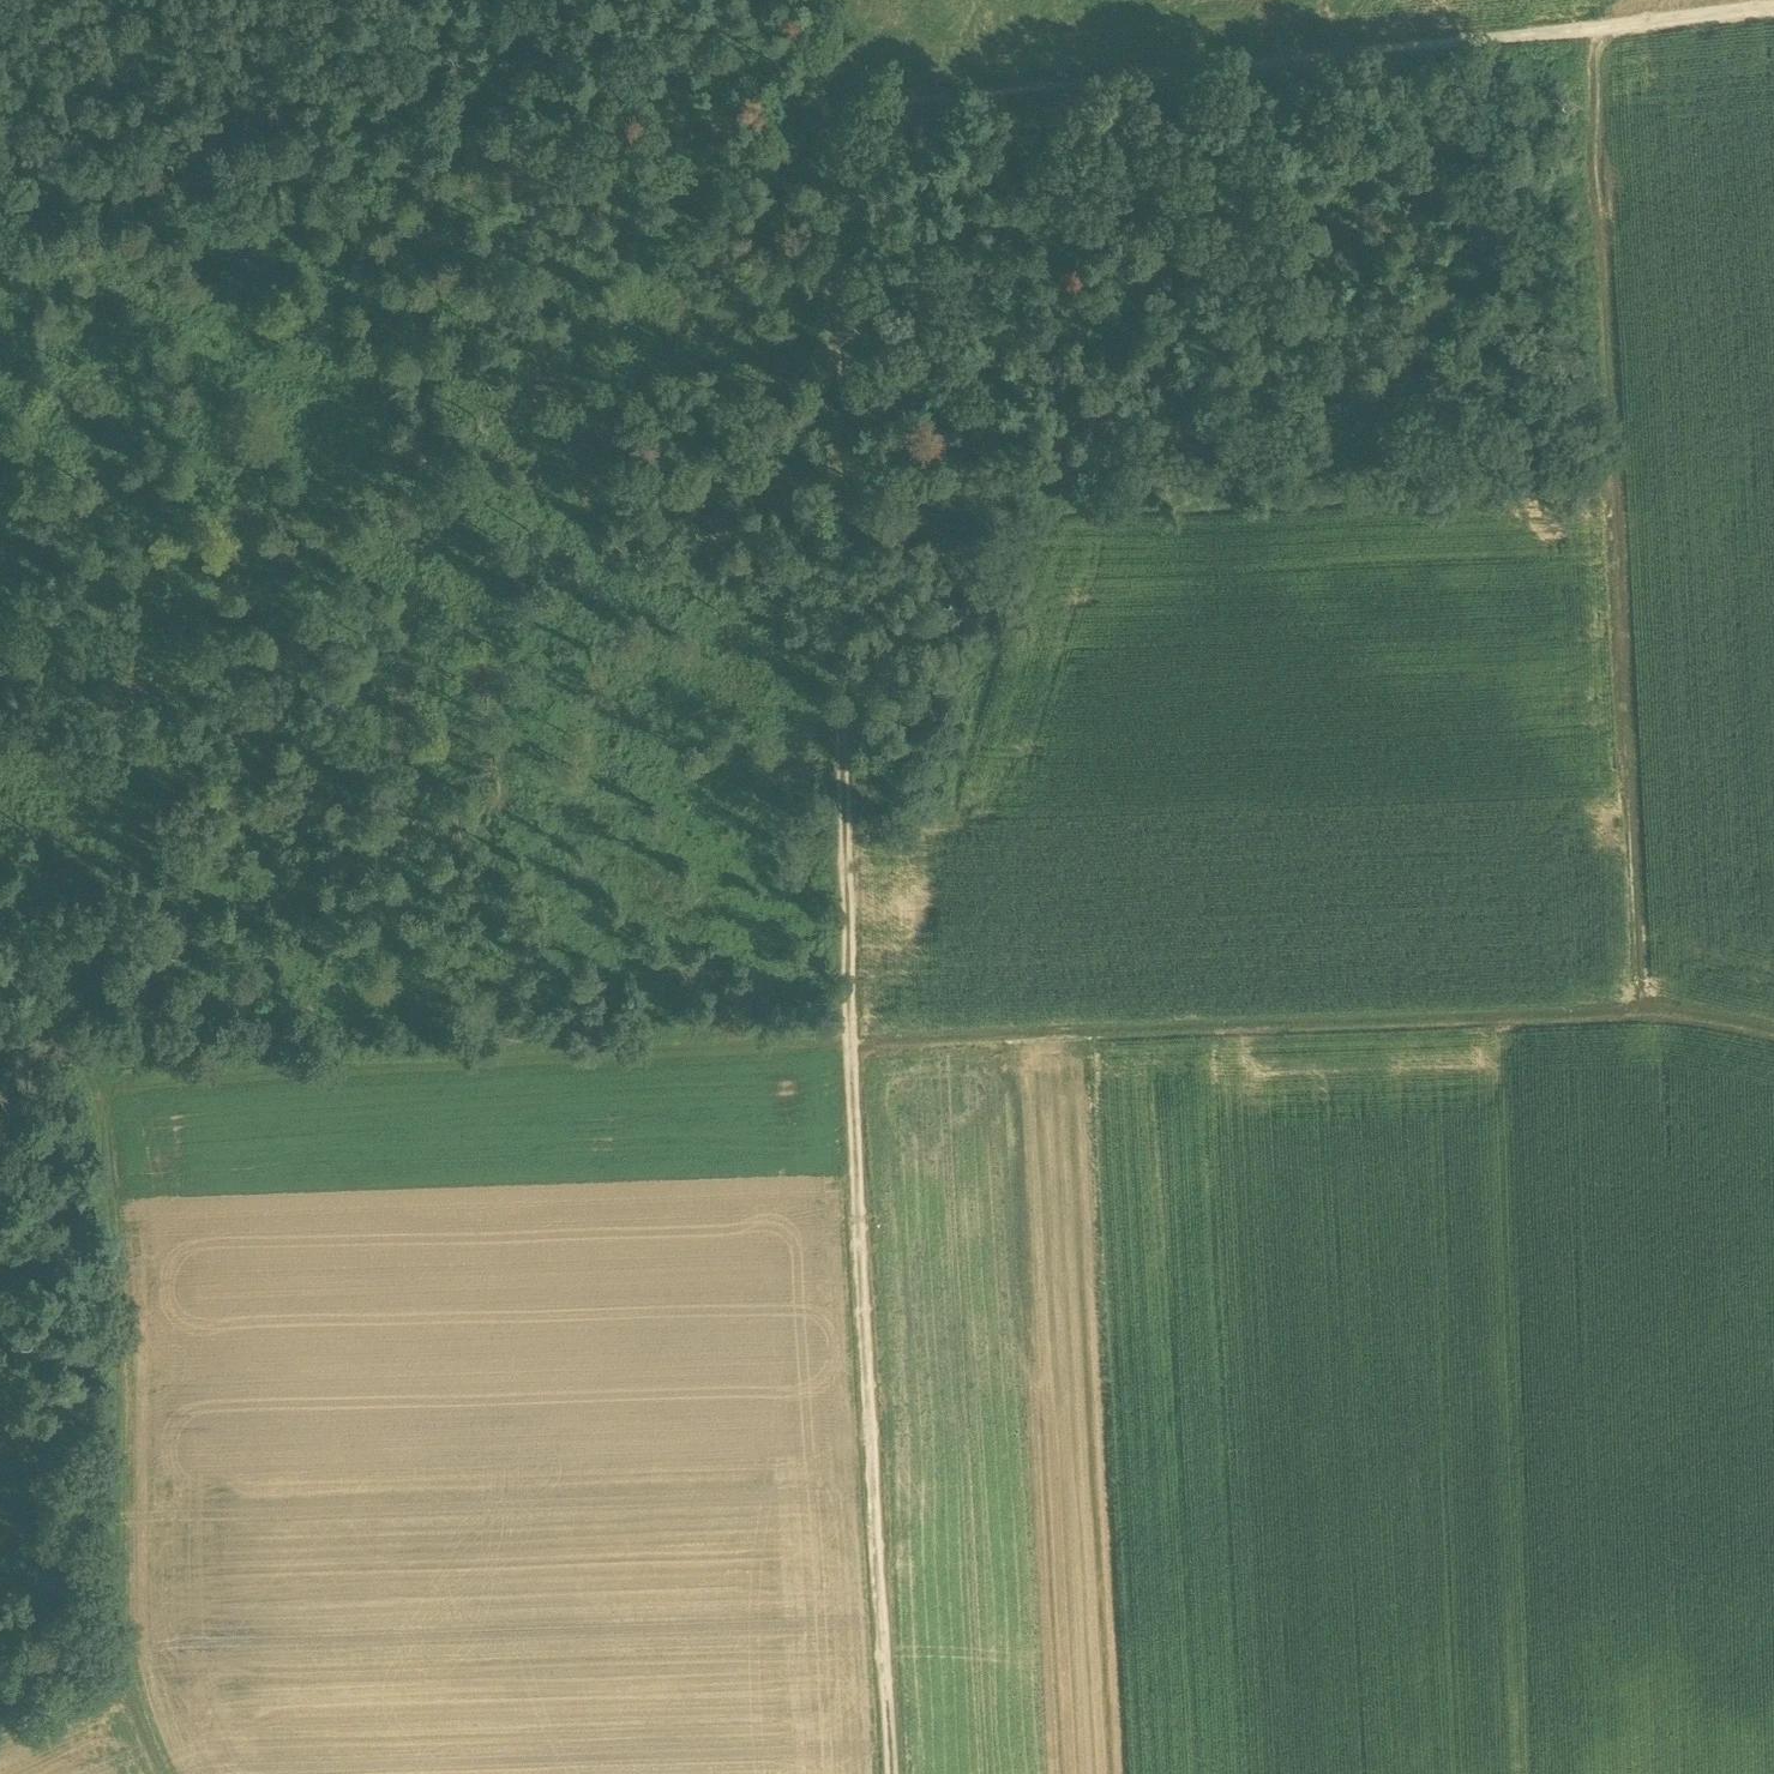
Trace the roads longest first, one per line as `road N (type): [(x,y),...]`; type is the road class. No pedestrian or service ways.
road 1 (track): [(823,0),(836,126),(849,887),(893,1773)]
road 2 (track): [(112,1091),(856,1038),(1645,1007),(1773,1030)]
road 3 (track): [(1578,29),(1645,1007)]
road 4 (track): [(1773,11),(836,126)]
road 5 (track): [(0,220),(836,126)]
road 6 (track): [(112,1091),(120,1701)]
road 7 (track): [(0,879),(112,1091)]
road 8 (track): [(120,1701),(0,1751)]

